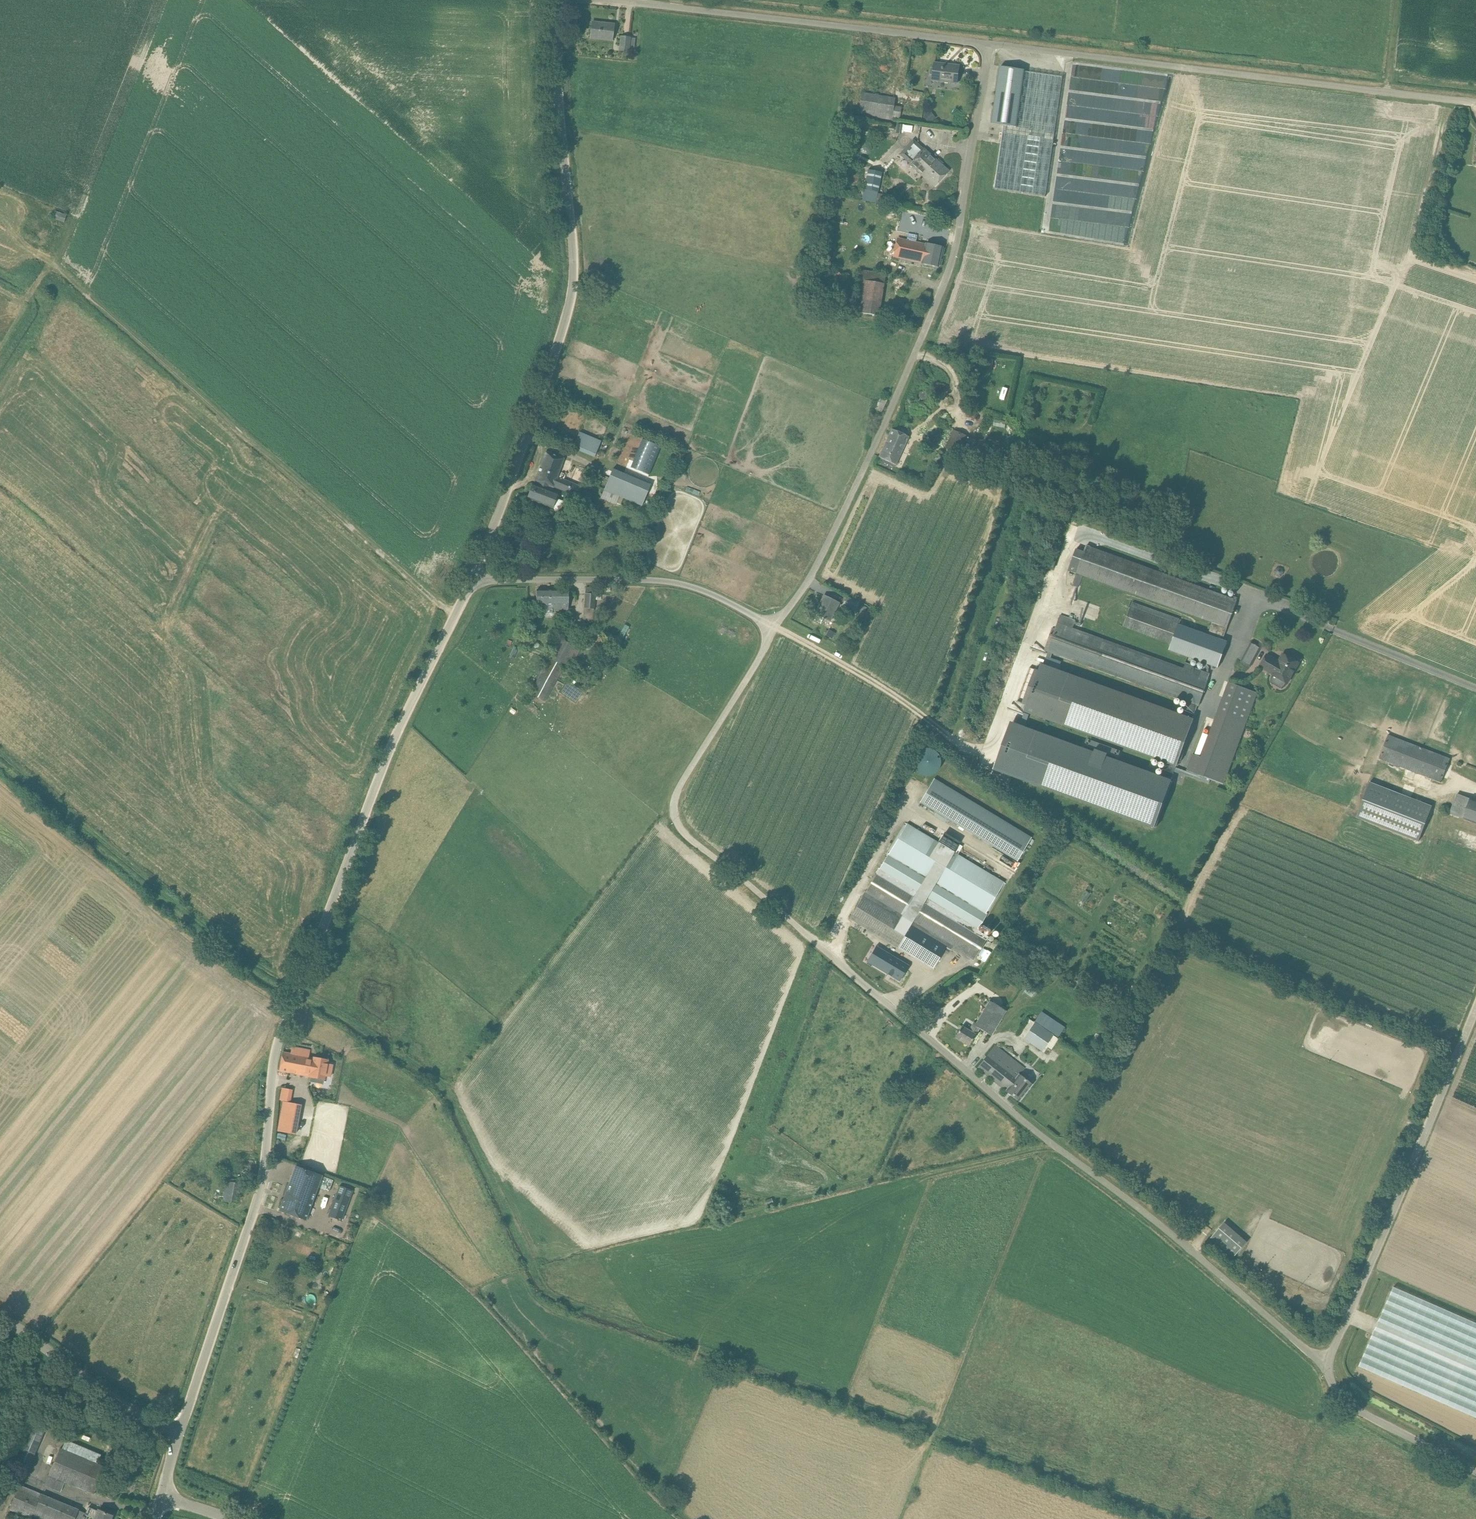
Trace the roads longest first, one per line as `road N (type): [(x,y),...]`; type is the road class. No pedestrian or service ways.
road 1 (track): [(1179,1518),(549,1291),(440,1080),(298,989)]
road 2 (unclassified): [(1323,1366),(686,836),(674,816),(677,794),(772,627)]
road 3 (unclassified): [(180,1432),(257,1206),(275,1056),(382,765),(470,579)]
road 4 (unclassified): [(772,627),(799,595),(923,340),(964,209),(990,46)]
road 5 (unclassified): [(470,579),(563,315),(572,255),(562,0)]
road 6 (track): [(57,270),(454,613)]
road 7 (unclassified): [(990,46),(1475,102)]
road 8 (unclassified): [(1323,1366),(1475,1011)]
road 9 (unclassified): [(611,0),(990,46)]
road 10 (track): [(0,755),(149,882),(298,989)]
road 11 (unclassified): [(772,627),(702,587),(669,581),(470,579)]
road 12 (unclassified): [(180,1432),(118,1402),(0,1313)]
road 13 (unclassified): [(1475,1475),(1355,1409),(1323,1366)]

